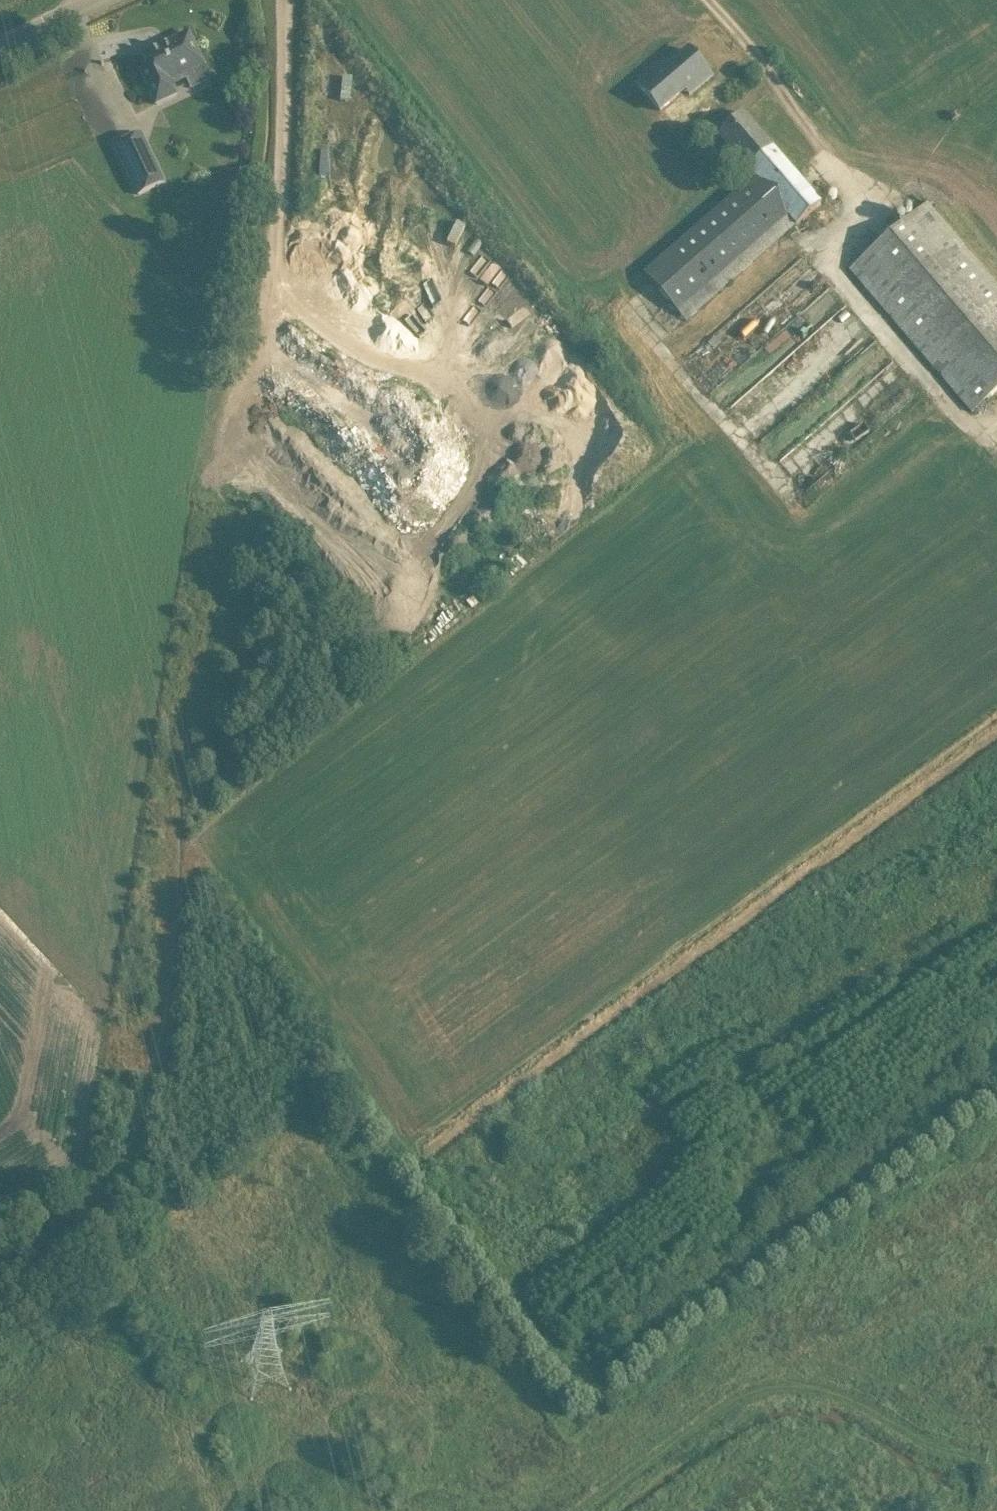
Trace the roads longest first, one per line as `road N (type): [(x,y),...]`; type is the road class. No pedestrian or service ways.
road 1 (track): [(413,1158),(996,727)]
road 2 (track): [(222,478),(273,294),(287,178),(287,0)]
road 3 (track): [(979,1457),(797,1386),(602,1510)]
road 4 (unclassified): [(892,205),(705,0)]

